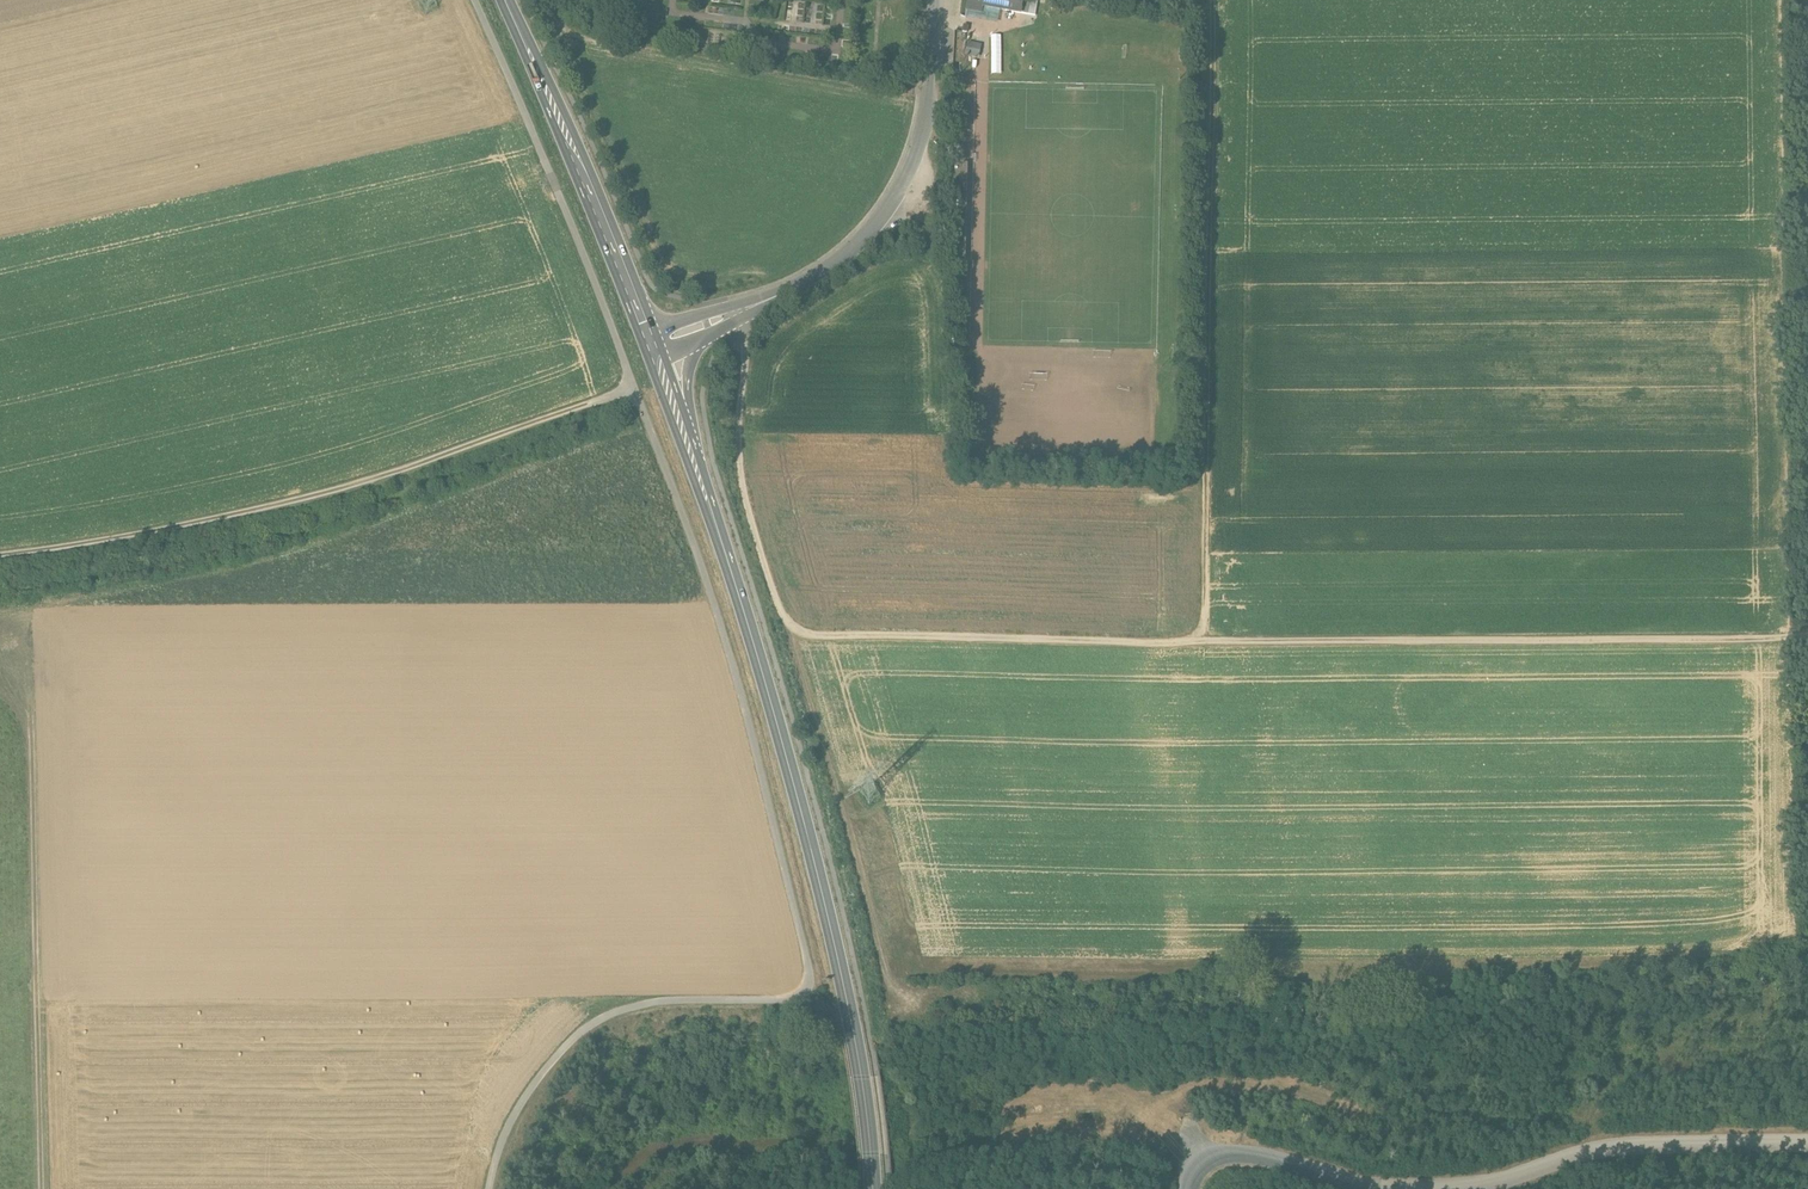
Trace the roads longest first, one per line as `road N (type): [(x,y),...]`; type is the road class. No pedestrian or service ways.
road 1 (track): [(492,1188),(527,1099),(584,1032),(642,1007),(789,1004),(802,999),(811,974),(748,716),(695,541),(474,0)]
road 2 (secondary): [(873,1188),(853,1026),(788,762),(684,440)]
road 3 (track): [(742,312),(737,452),(749,518),(789,634),(1204,641)]
road 4 (track): [(637,389),(273,508),(0,556)]
road 5 (track): [(1213,0),(1204,641)]
road 6 (track): [(1204,641),(1807,638)]
road 7 (track): [(41,1188),(35,628)]
road 8 (residential): [(731,315),(840,261),(881,227),(922,151),(939,0)]
road 9 (track): [(789,634),(896,1005)]
road 10 (secondary): [(648,344),(504,0)]
road 11 (track): [(608,1188),(637,1155),(692,1136),(831,1148),(899,1144)]
road 12 (secondary): [(684,440),(692,363),(731,315)]

